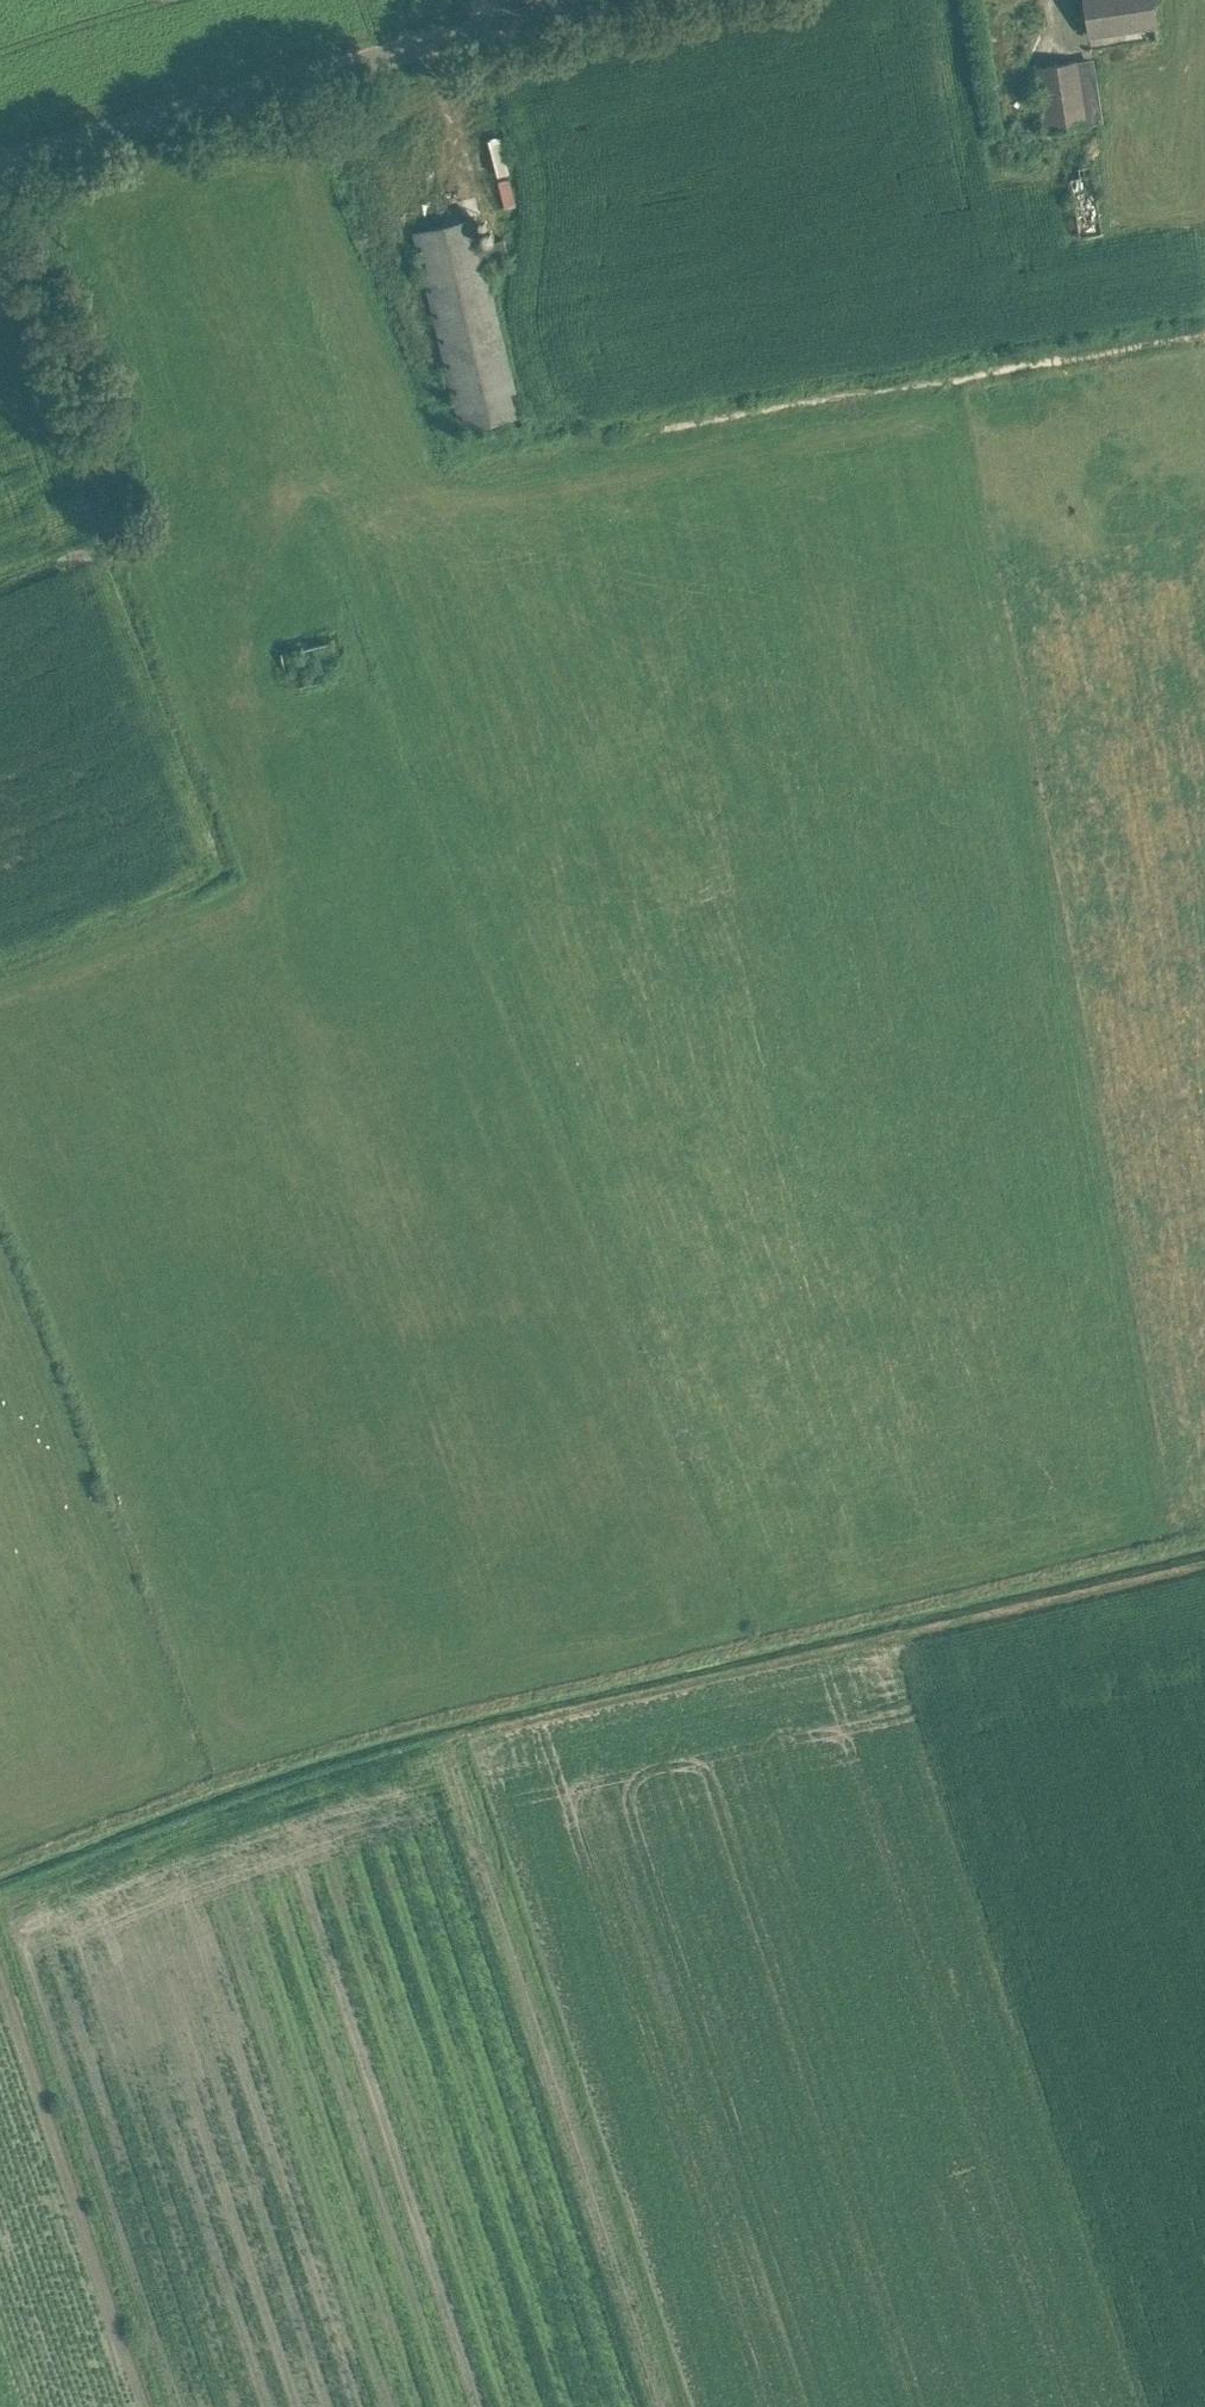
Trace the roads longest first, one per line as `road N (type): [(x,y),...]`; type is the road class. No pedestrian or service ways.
road 1 (unclassified): [(0,169),(598,0)]

